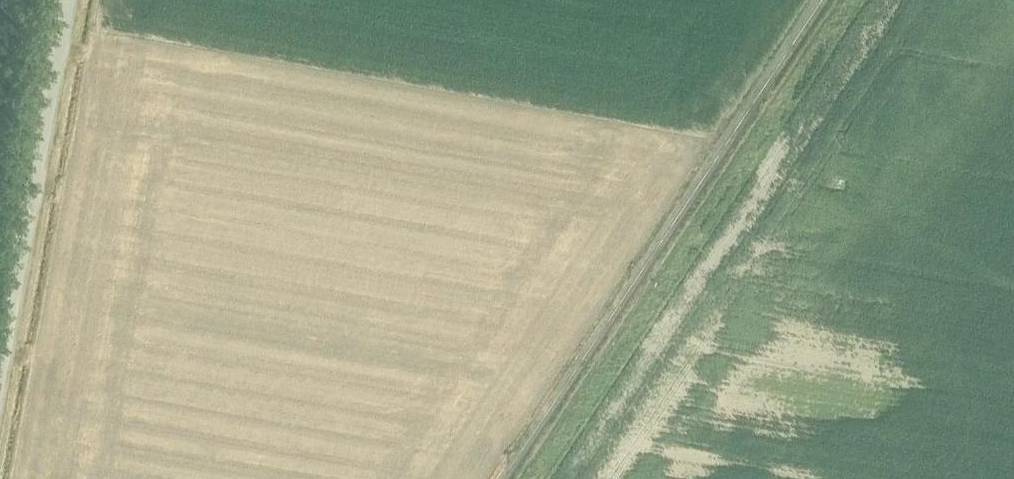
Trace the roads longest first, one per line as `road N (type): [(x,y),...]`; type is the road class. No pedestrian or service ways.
road 1 (unclassified): [(0,376),(70,0)]

